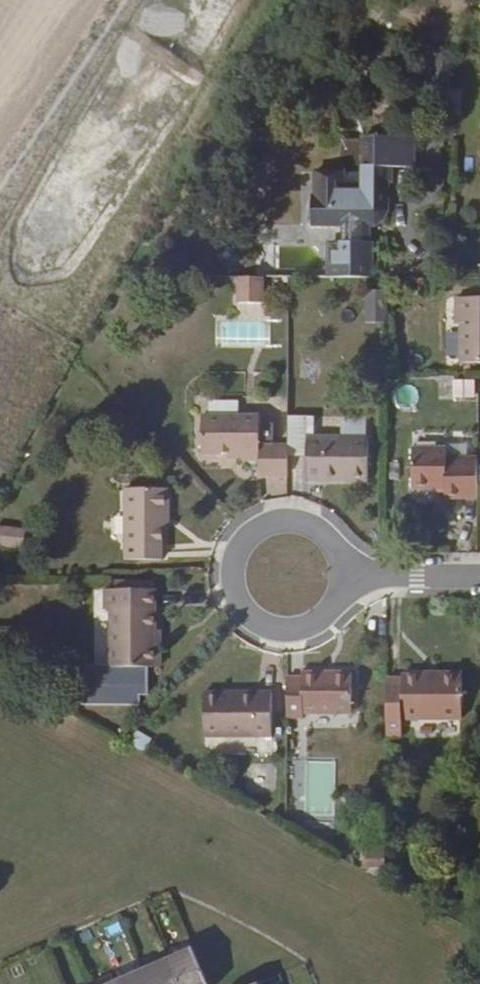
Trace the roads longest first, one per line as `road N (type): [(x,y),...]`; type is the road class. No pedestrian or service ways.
road 1 (residential): [(352,575),(338,537),(322,524),(283,516),(248,534),(231,571),(241,608),(270,632),(309,633)]
road 2 (residential): [(352,575),(479,576)]

